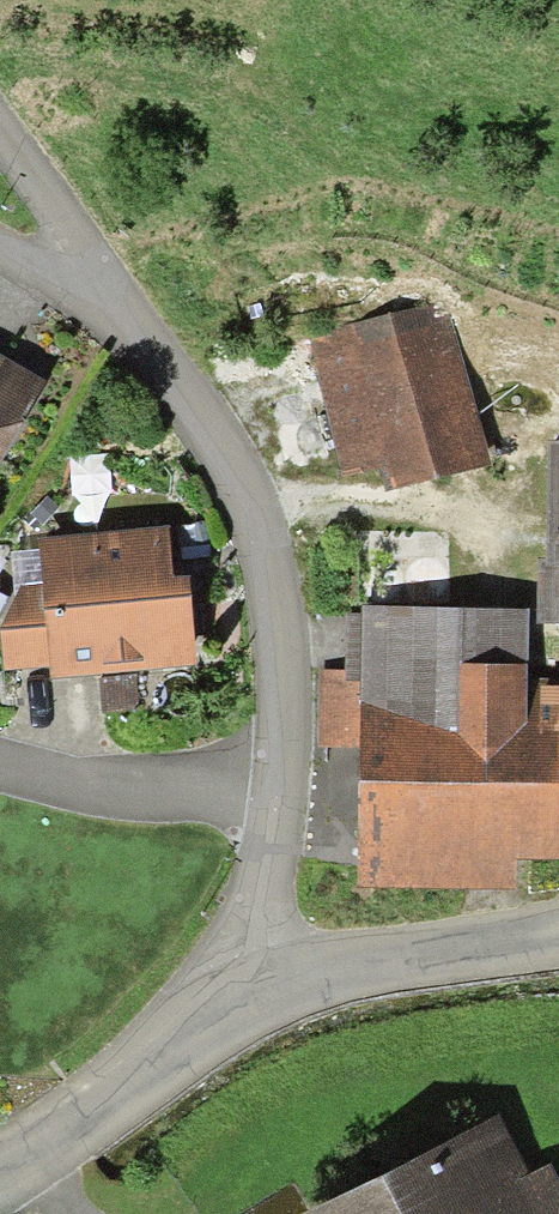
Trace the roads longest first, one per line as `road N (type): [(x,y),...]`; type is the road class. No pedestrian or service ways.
road 1 (residential): [(266,785),(276,650),(234,468),(125,308)]
road 2 (unclassified): [(251,993),(558,926)]
road 3 (unclassified): [(0,1158),(251,993)]
road 4 (residential): [(0,763),(115,794),(266,785)]
road 5 (residential): [(125,308),(0,136)]
road 6 (residential): [(251,993),(266,785)]
road 7 (residential): [(0,257),(45,287),(125,308)]

